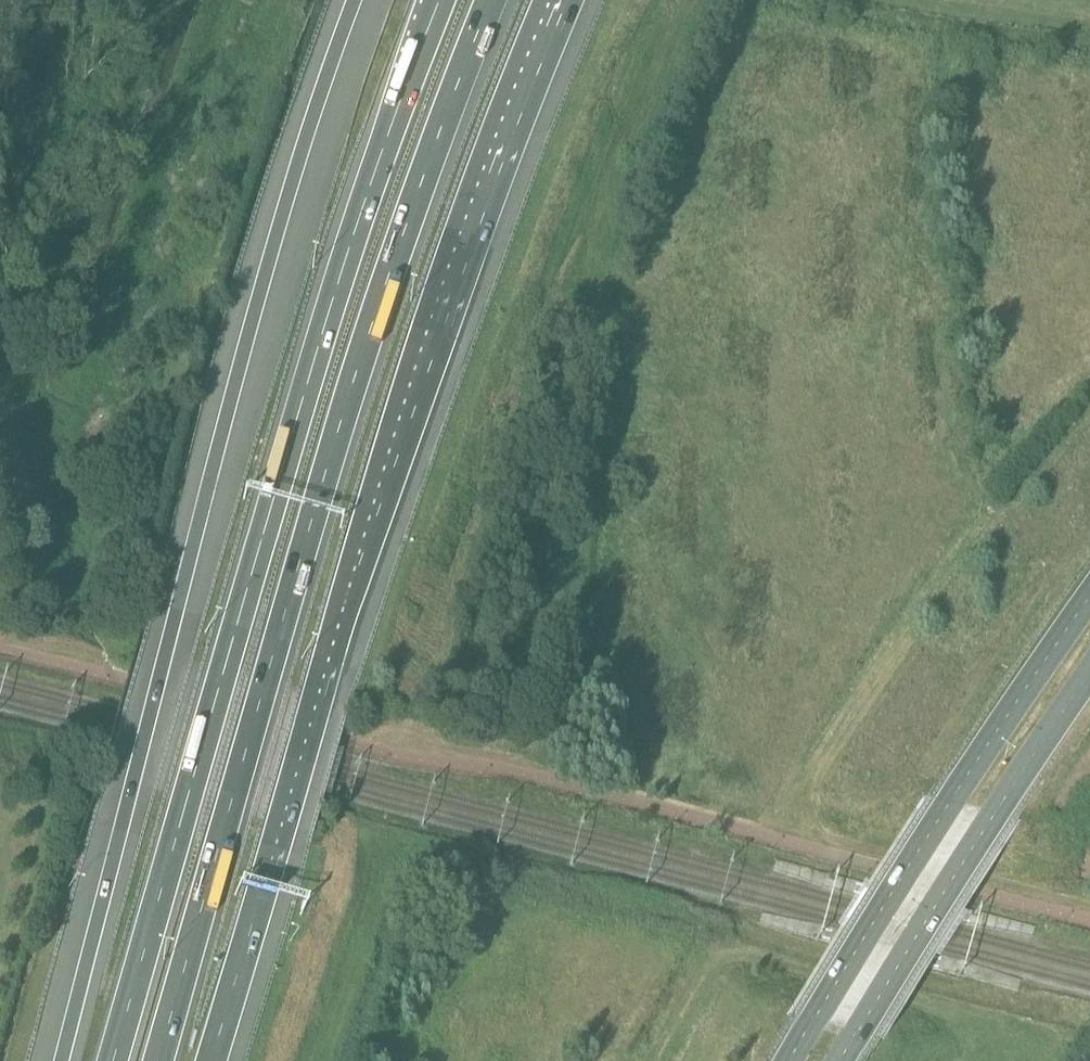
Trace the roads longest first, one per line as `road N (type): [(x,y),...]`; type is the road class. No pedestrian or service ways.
road 1 (motorway): [(208,1060),(417,362),(557,0)]
road 2 (motorway): [(441,0),(345,261),(109,1060)]
road 3 (motorway): [(164,1060),(384,284),(491,0)]
road 4 (motorway): [(354,0),(297,164),(62,1060)]
road 5 (secondary): [(1089,593),(942,810),(788,1060)]
road 6 (secondary): [(841,1060),(1089,672)]

